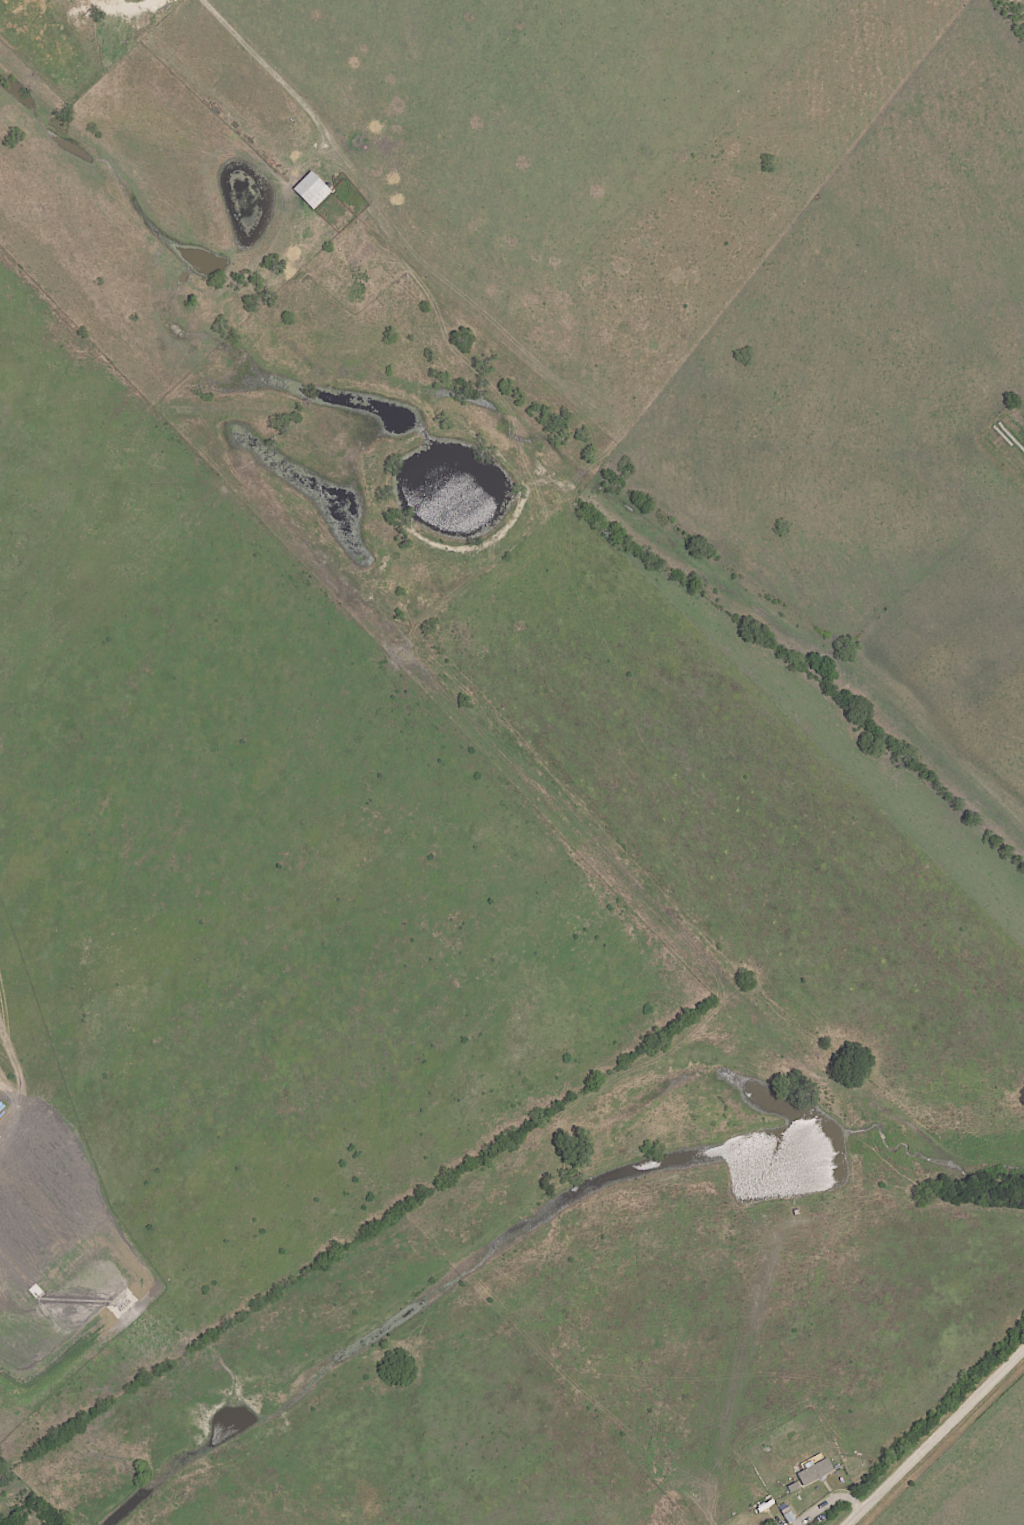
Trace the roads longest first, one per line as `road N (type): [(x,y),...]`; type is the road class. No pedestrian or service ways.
road 1 (tertiary): [(1023,1353),(848,1524)]

